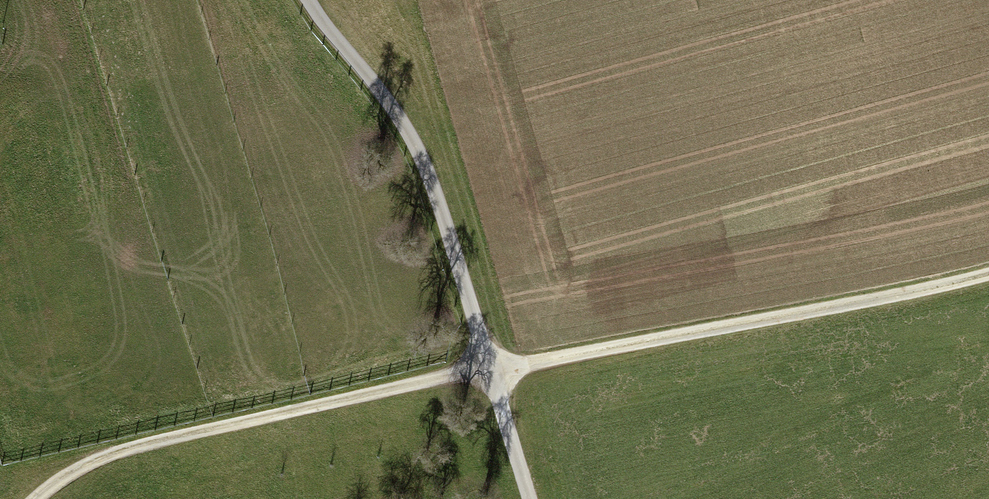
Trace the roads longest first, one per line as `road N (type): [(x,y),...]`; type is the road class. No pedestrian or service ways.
road 1 (track): [(37,498),(76,469),(153,442),(488,367),(988,274)]
road 2 (unclassified): [(534,498),(410,126),(308,0)]

